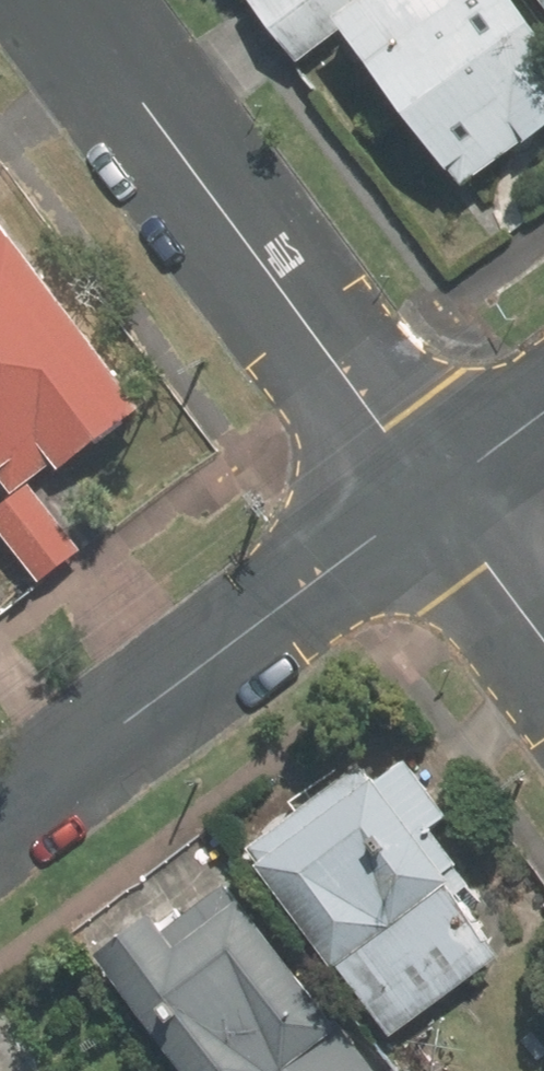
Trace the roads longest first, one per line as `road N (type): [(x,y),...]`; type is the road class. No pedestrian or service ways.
road 1 (residential): [(64,0),(436,495)]
road 2 (tertiary): [(0,820),(436,495)]
road 3 (residential): [(436,495),(543,641)]
road 4 (tertiary): [(436,495),(543,414)]

